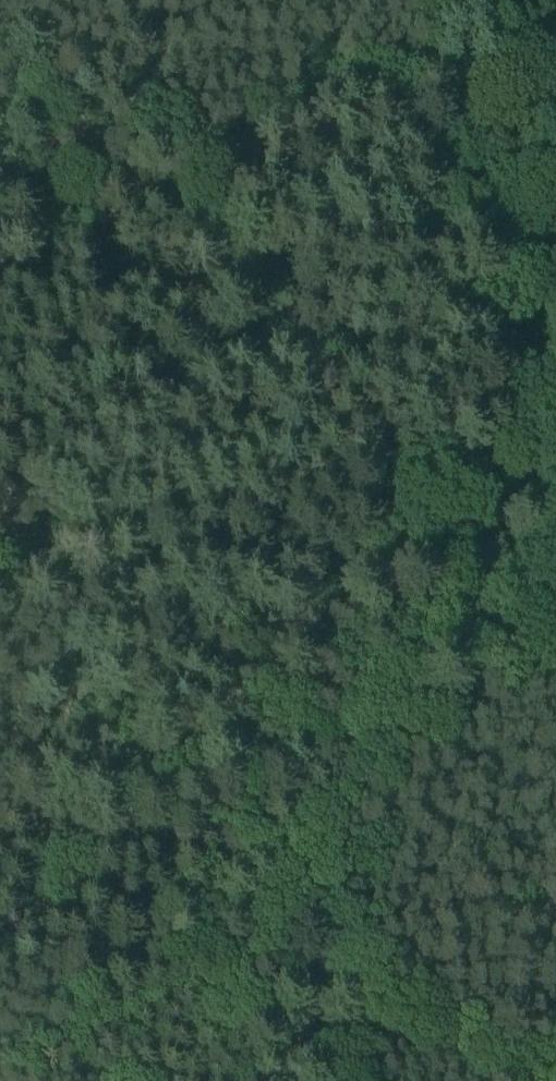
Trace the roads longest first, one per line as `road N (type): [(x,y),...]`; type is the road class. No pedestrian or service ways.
road 1 (track): [(200,148),(243,259),(536,624),(555,635)]
road 2 (track): [(532,46),(200,148)]

